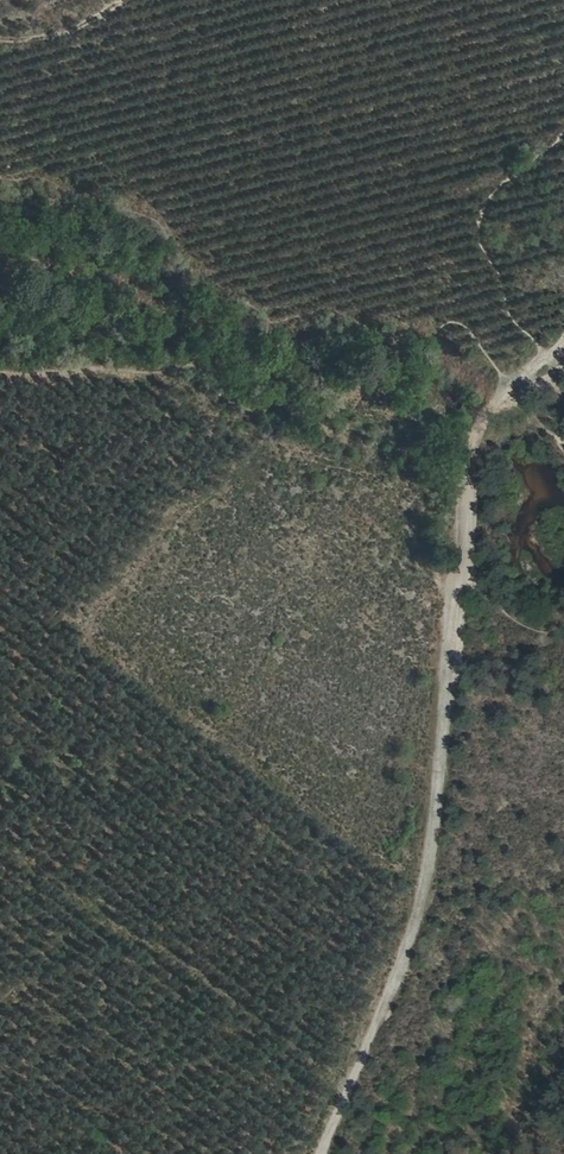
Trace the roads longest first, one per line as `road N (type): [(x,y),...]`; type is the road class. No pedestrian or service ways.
road 1 (track): [(326,1153),(431,897),(474,469)]
road 2 (track): [(474,469),(490,415),(563,342)]

